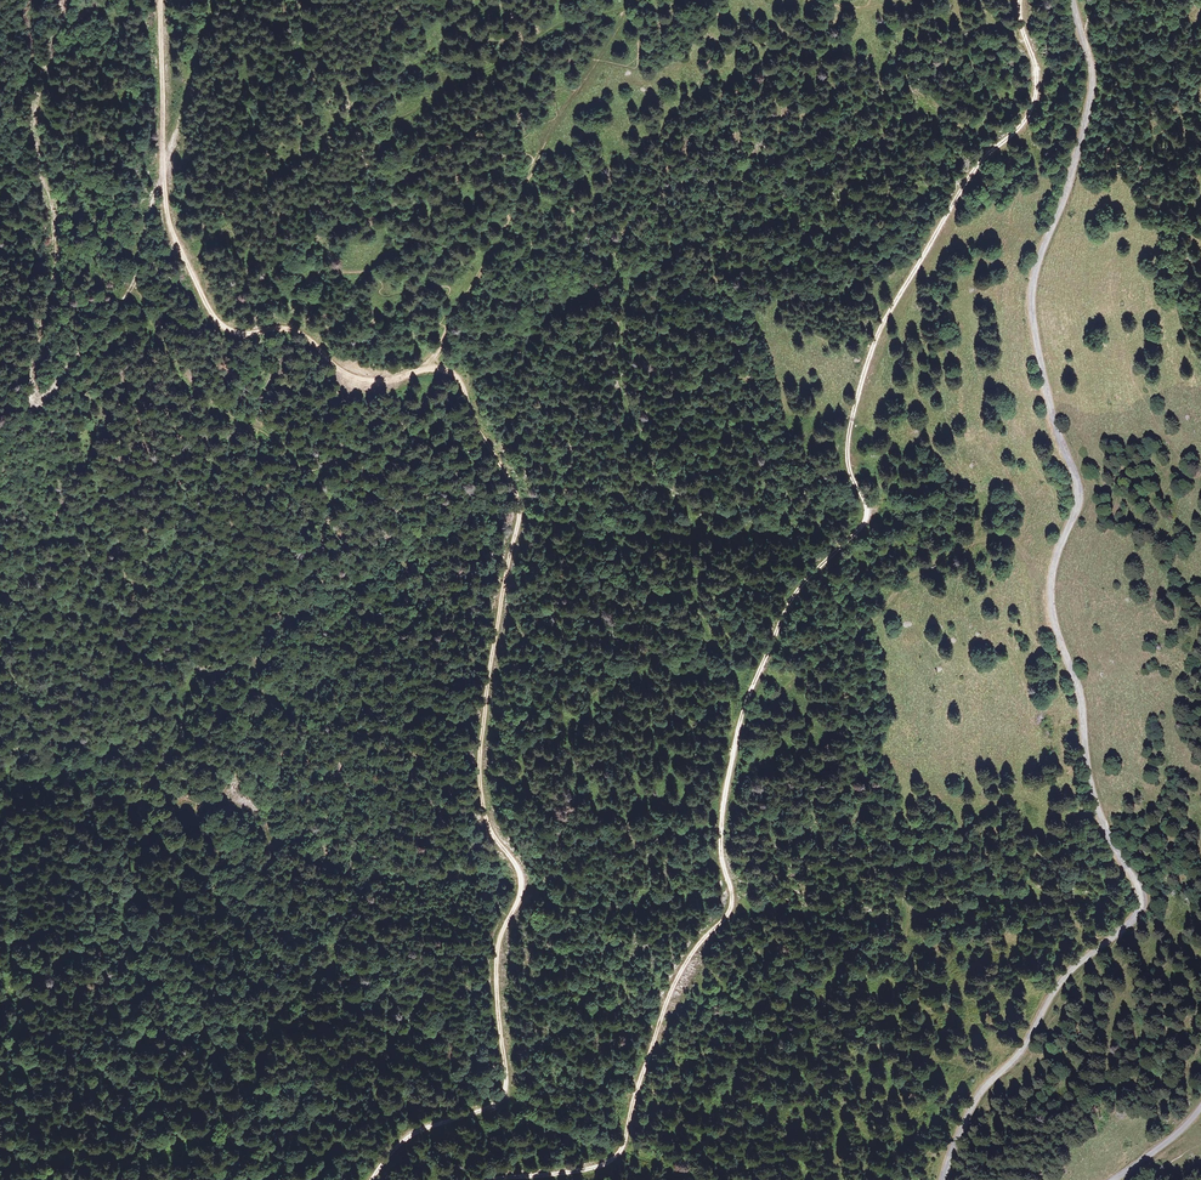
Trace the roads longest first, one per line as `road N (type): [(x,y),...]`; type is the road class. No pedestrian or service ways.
road 1 (track): [(477,1179),(596,1168),(614,1161),(622,1146),(680,972),(728,915),(721,831),(741,714),(792,601),(867,520),(845,458),(876,339),(971,172),(1022,125),(1033,103),(1038,75),(1020,0)]
road 2 (unclassified): [(1071,0),(1092,63),(1090,103),(1031,291),(1052,416),(1079,493),(1056,554),(1050,599),(1082,702),(1094,805),(1136,911),(1060,988),(1023,1048),(971,1106),(941,1179)]
road 3 (track): [(431,367),(455,373),(514,505),(484,696),(480,789),(488,834),(522,892),(494,949),(503,1096),(417,1126),(369,1179)]
road 4 (track): [(161,0),(169,219),(211,315),(234,332),(270,326),(297,333),(355,379),(383,381),(431,367)]

